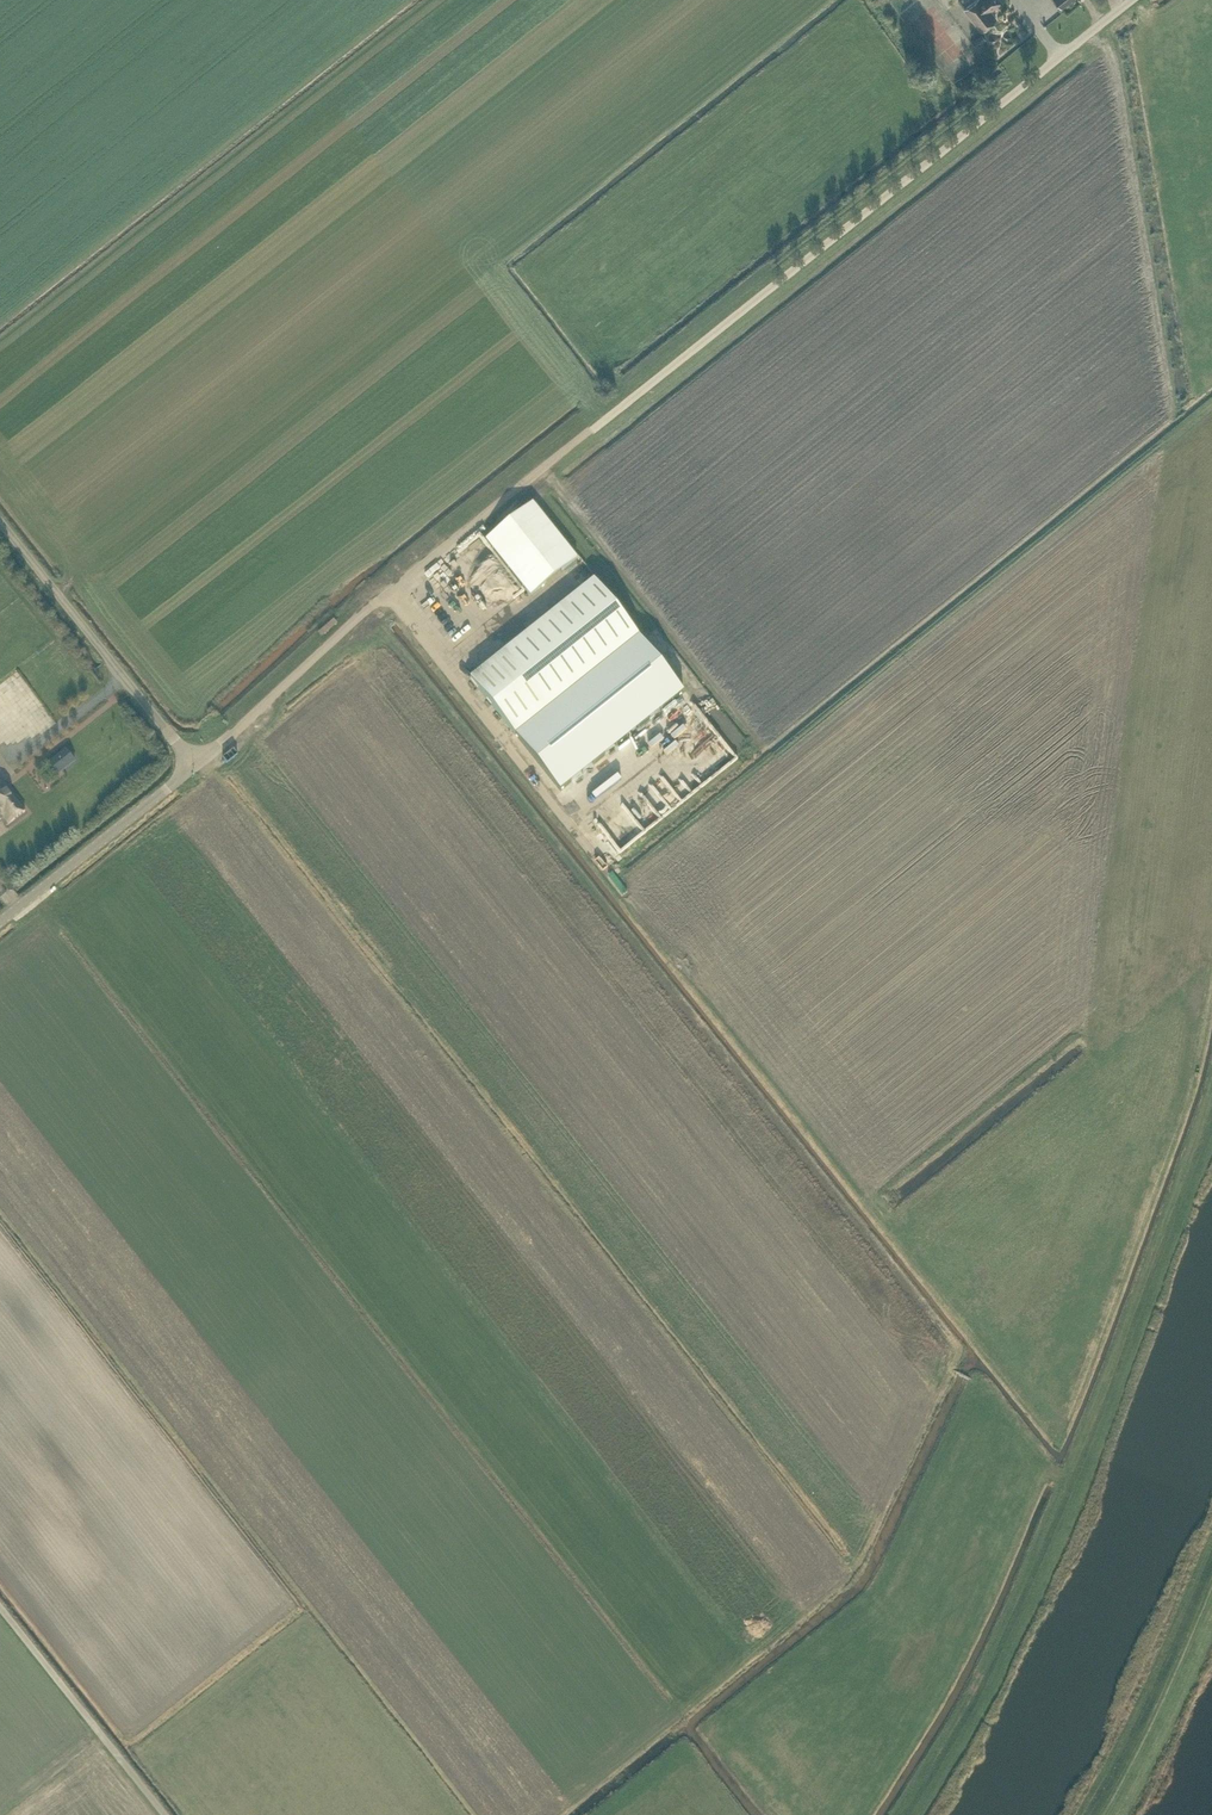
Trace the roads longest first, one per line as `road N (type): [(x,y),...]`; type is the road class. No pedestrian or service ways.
road 1 (unclassified): [(193,768),(387,596),(1130,0)]
road 2 (track): [(1211,1111),(1095,1427),(1010,1628),(970,1712),(906,1814)]
road 3 (unclassified): [(193,768),(0,524)]
road 4 (unclassified): [(0,923),(193,768)]

